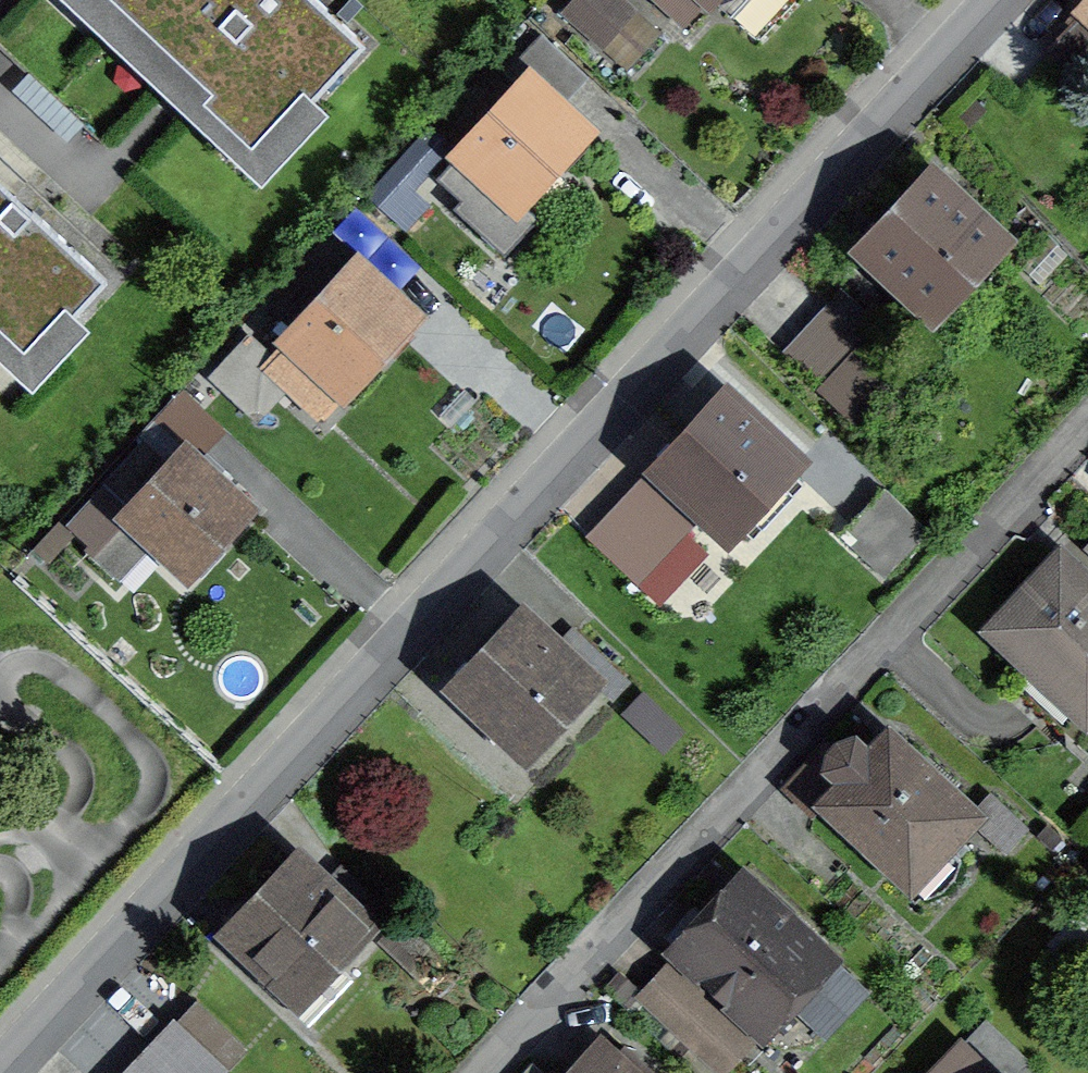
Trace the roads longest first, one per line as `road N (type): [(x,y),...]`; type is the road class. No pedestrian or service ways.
road 1 (residential): [(1001,0),(1,1072)]
road 2 (residential): [(486,1072),(1087,425)]

